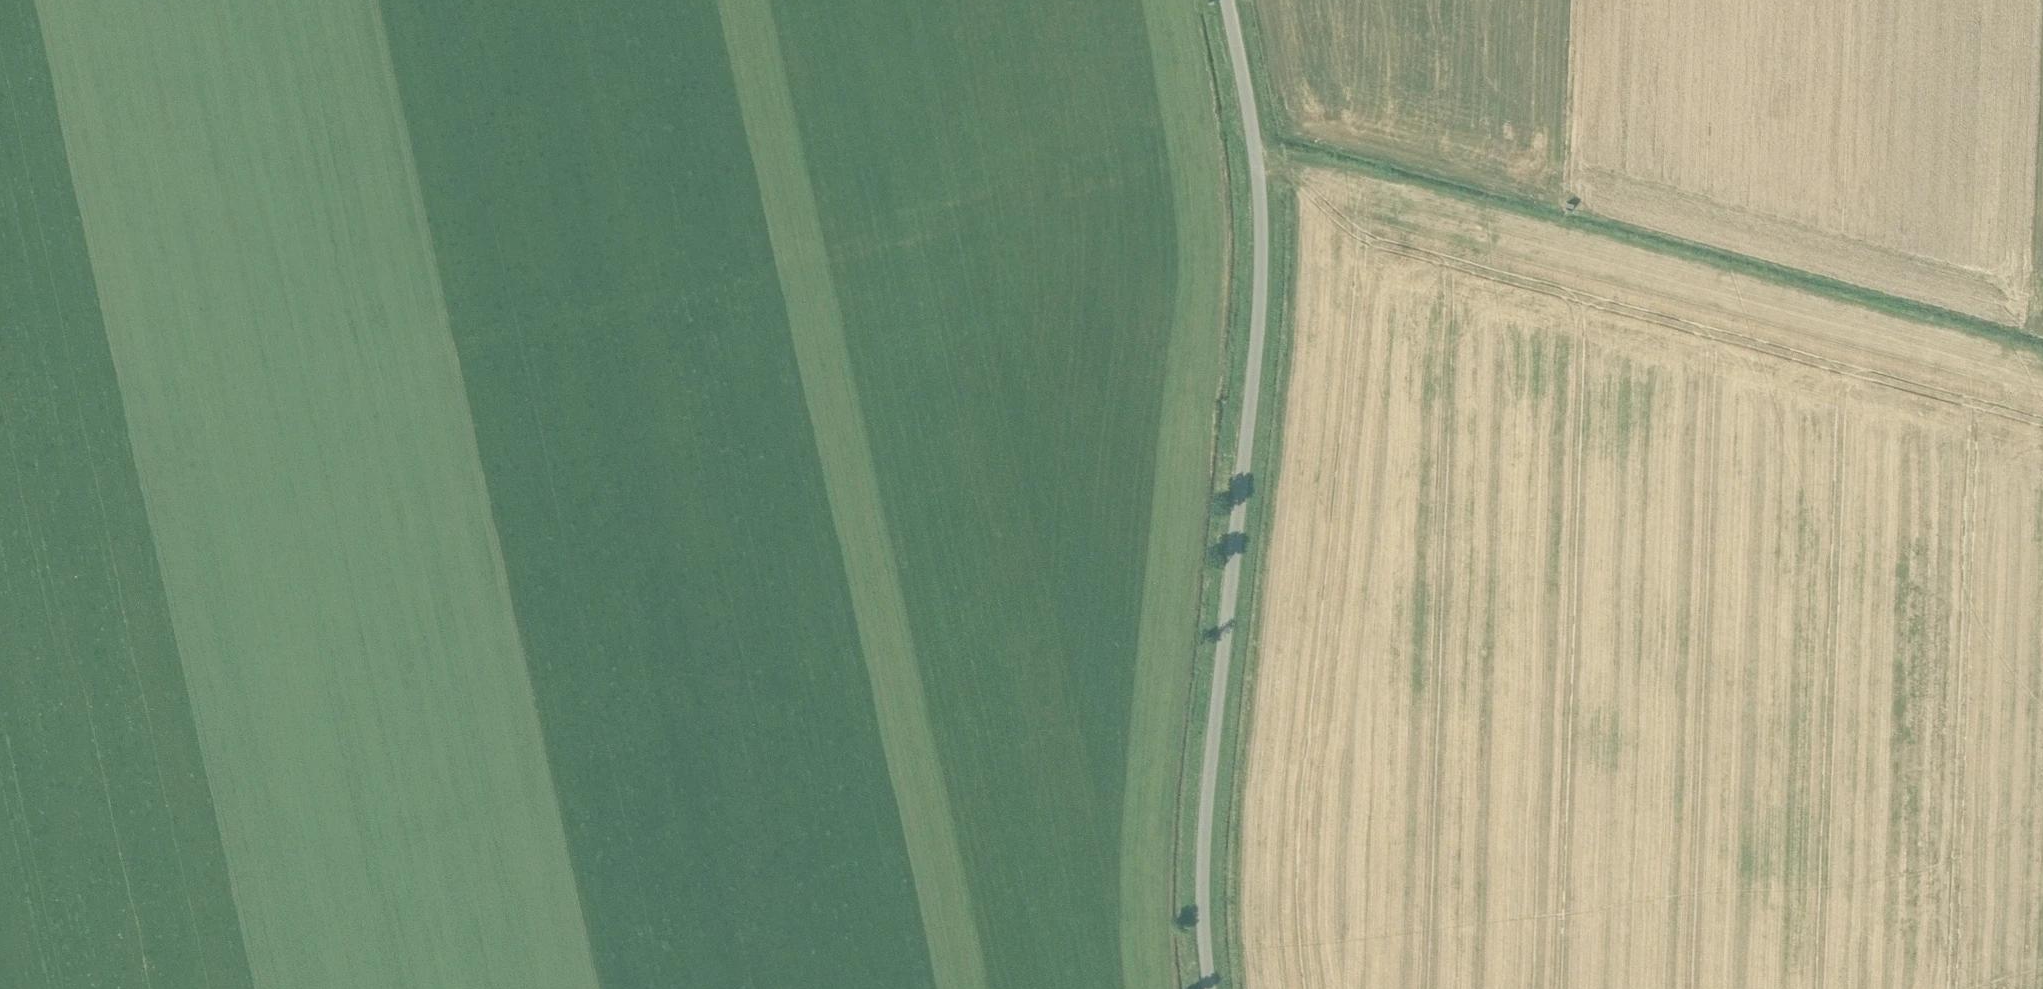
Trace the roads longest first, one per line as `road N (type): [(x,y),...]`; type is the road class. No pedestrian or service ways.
road 1 (unclassified): [(1217,988),(1204,894),(1204,801),(1257,240),(1251,116),(1225,0)]

